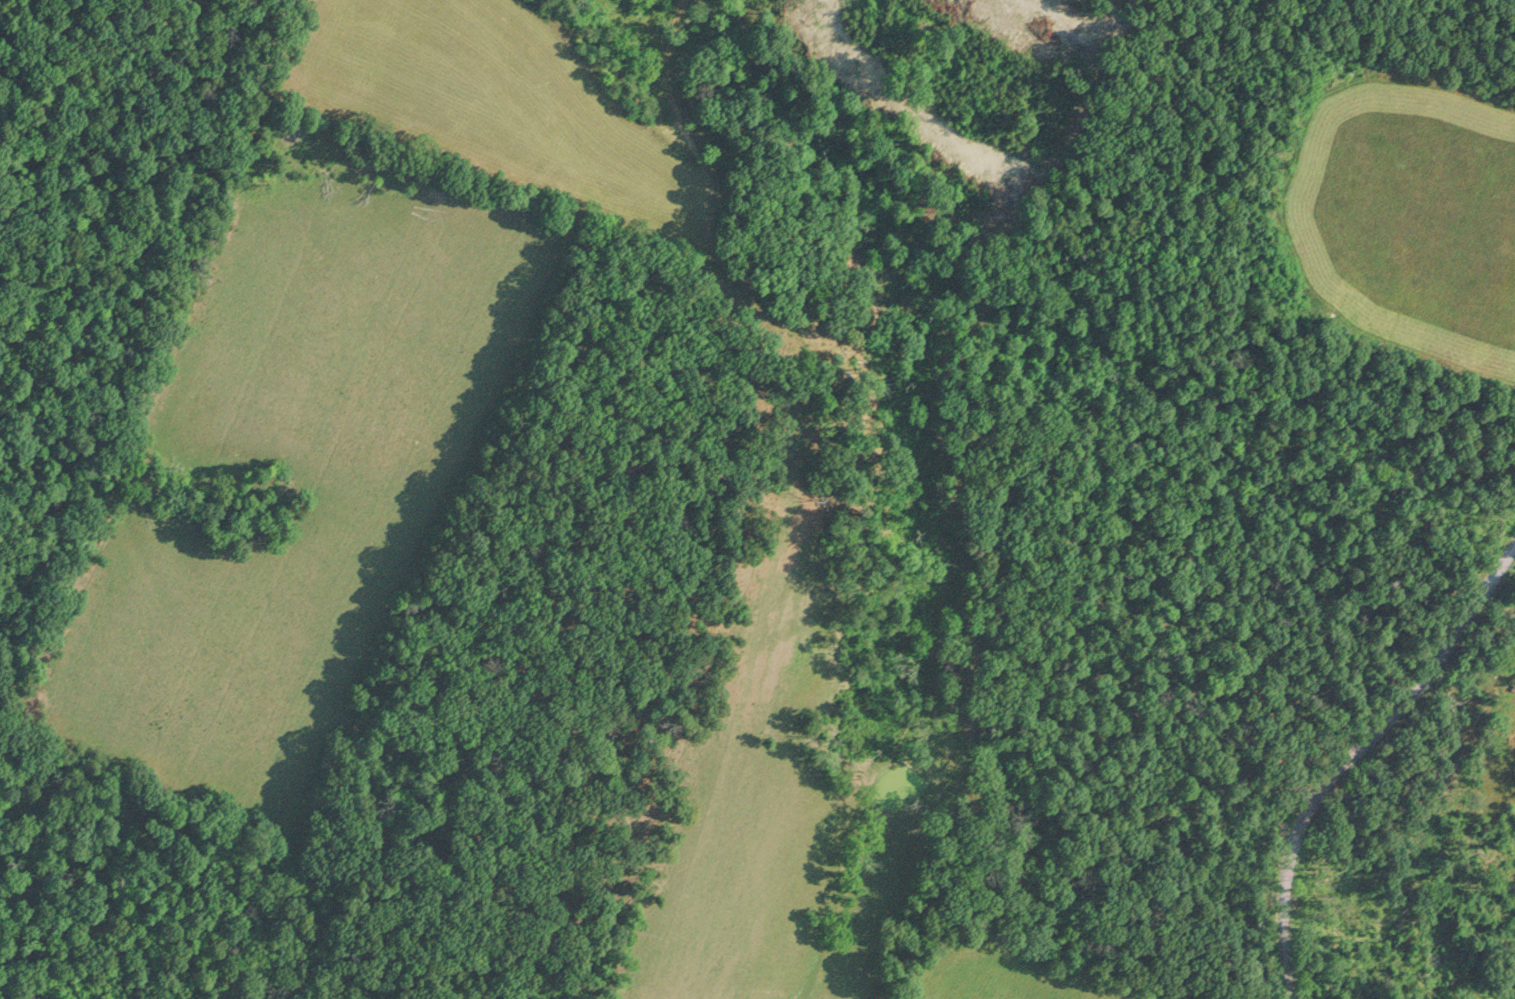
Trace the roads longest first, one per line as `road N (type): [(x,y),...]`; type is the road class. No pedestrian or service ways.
road 1 (residential): [(1289,998),(1288,874),(1311,806),(1422,688),(1514,552)]

